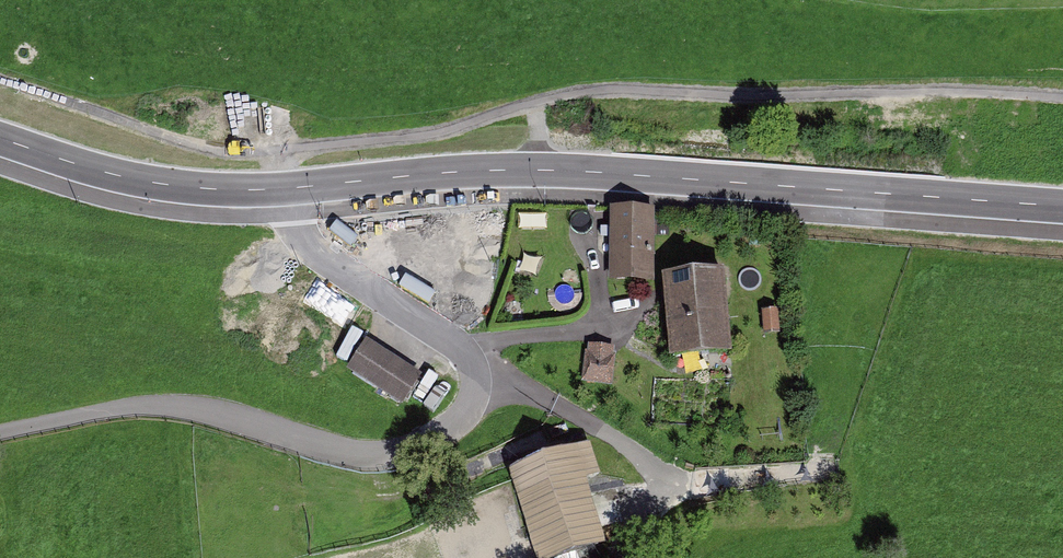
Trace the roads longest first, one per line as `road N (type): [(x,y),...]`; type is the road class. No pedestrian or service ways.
road 1 (tertiary): [(0,139),(110,176),(190,188),(270,190),(533,170),(1062,206)]
road 2 (track): [(270,190),(271,215),(307,254),(454,357),(467,396),(444,438),(388,460),(198,409),(100,415),(0,438)]

